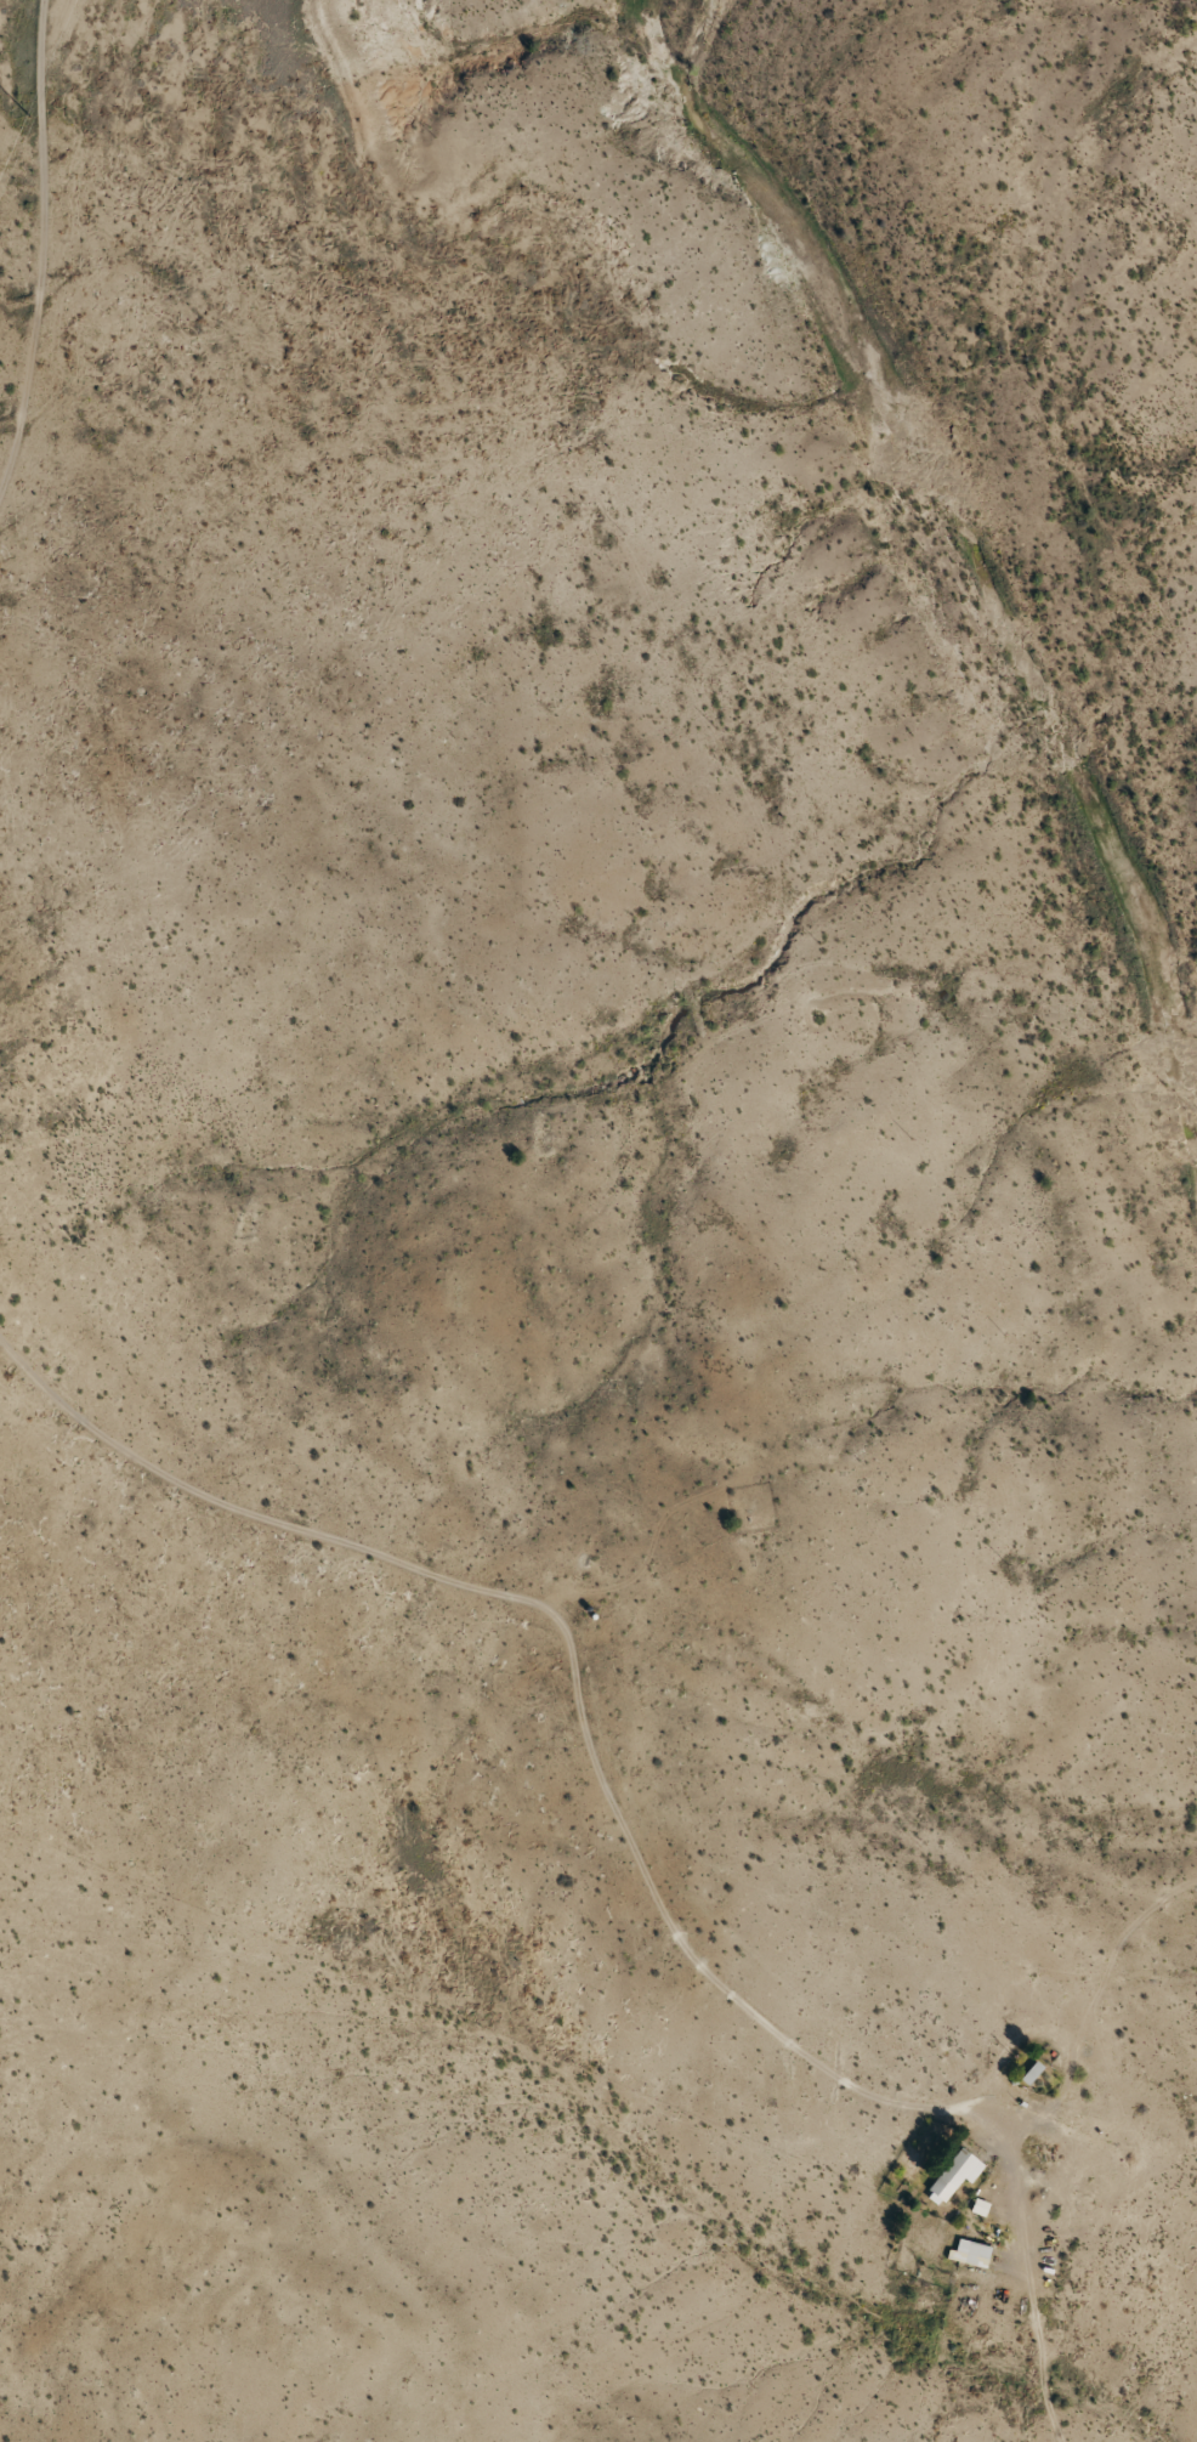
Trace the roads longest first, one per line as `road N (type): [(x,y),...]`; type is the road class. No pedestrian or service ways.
road 1 (track): [(95,0),(70,350),(0,511)]

